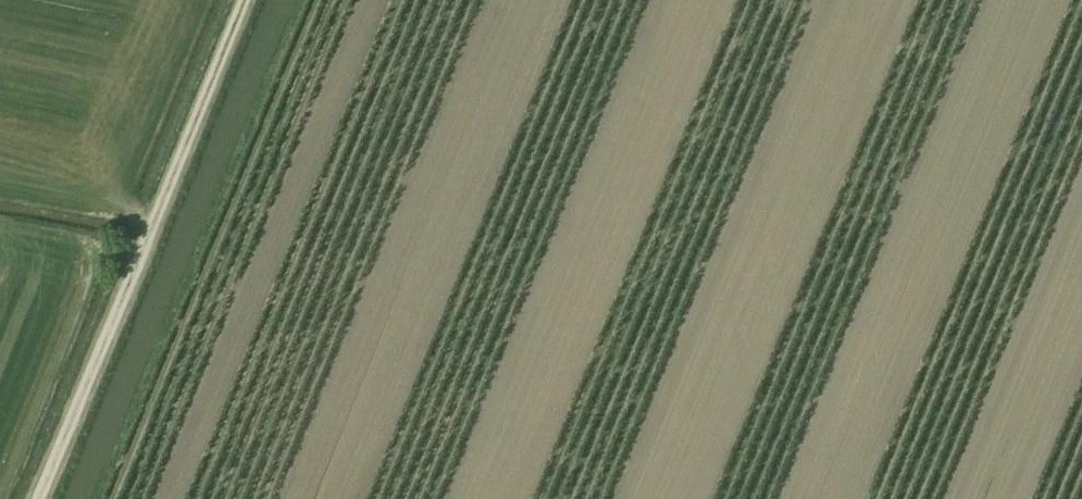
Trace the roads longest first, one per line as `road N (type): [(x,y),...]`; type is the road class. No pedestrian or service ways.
road 1 (track): [(44,498),(246,0)]

